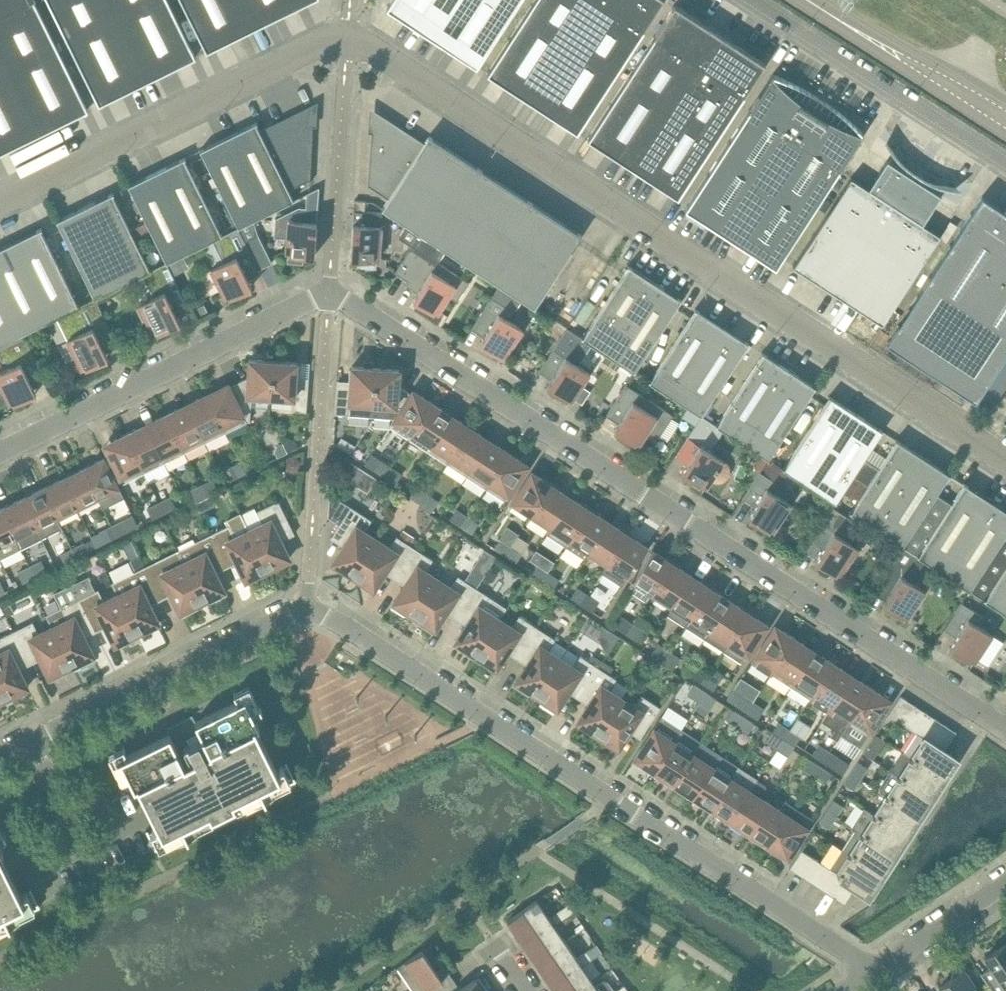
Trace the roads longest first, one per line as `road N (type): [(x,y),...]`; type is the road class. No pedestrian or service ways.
road 1 (residential): [(0,456),(330,295),(1005,731)]
road 2 (unclassified): [(0,202),(347,36),(1005,459)]
road 3 (residential): [(0,759),(306,610),(876,971)]
road 4 (secondary): [(837,19),(1005,136)]
road 5 (secondary): [(1005,106),(837,19)]
road 6 (residential): [(876,971),(1005,881)]

